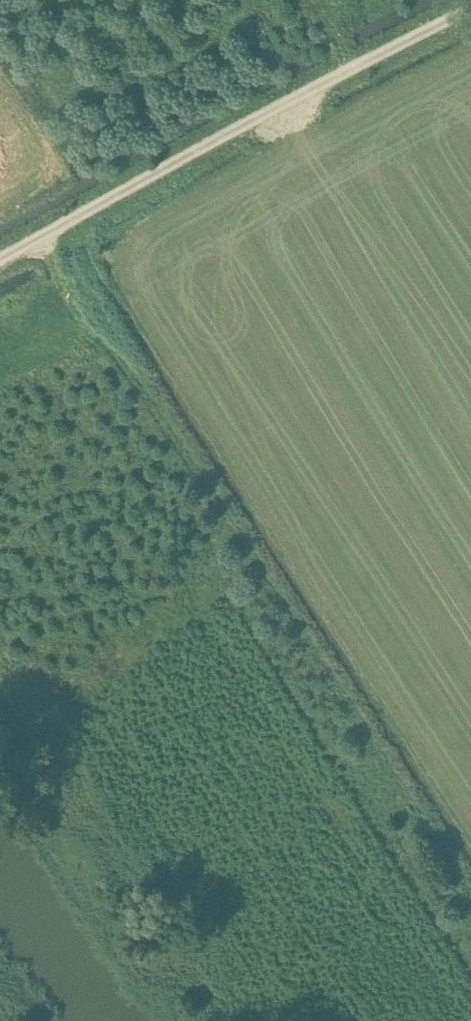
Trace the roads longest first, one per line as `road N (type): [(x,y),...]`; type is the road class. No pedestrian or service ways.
road 1 (unclassified): [(0,263),(470,12)]

